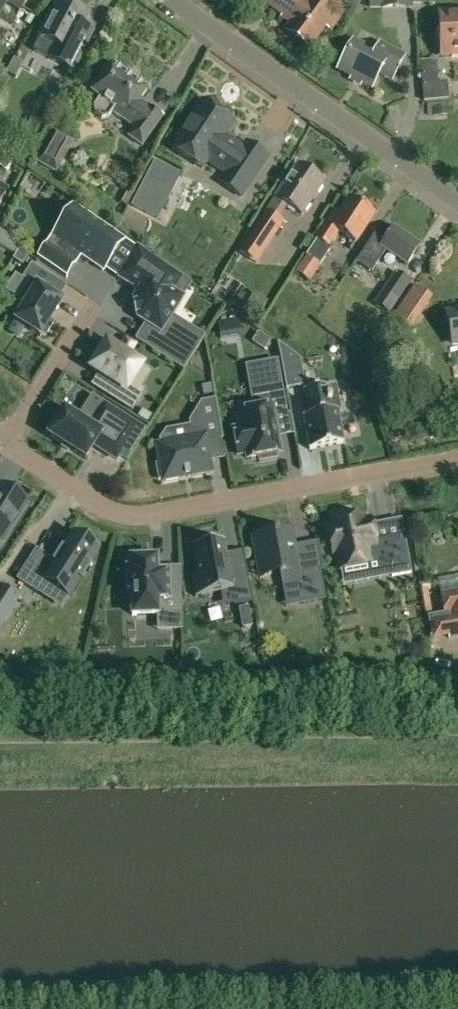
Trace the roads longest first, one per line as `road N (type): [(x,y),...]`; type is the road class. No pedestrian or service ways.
road 1 (residential): [(10,450),(110,514),(139,519),(457,460)]
road 2 (residential): [(457,204),(165,0)]
road 3 (residential): [(10,450),(99,309)]

